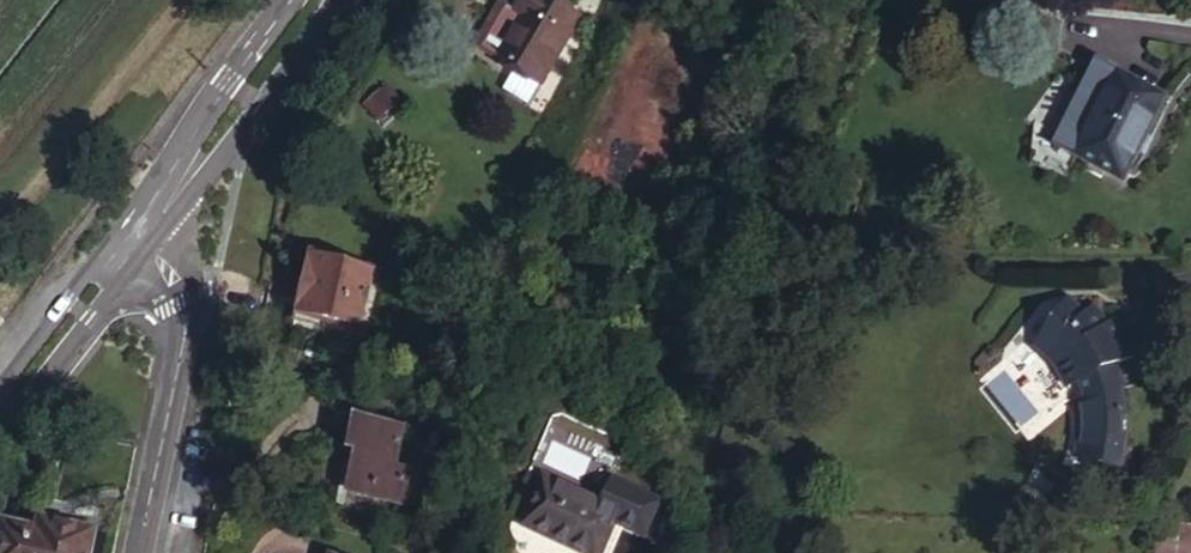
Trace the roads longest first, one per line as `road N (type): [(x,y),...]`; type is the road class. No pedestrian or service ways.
road 1 (unclassified): [(153,241),(189,325),(142,552)]
road 2 (tertiary): [(153,241),(265,107),(338,0)]
road 3 (tertiary): [(283,0),(134,210)]
road 4 (tertiary): [(0,432),(153,241)]
road 5 (tertiary): [(134,210),(0,380)]

